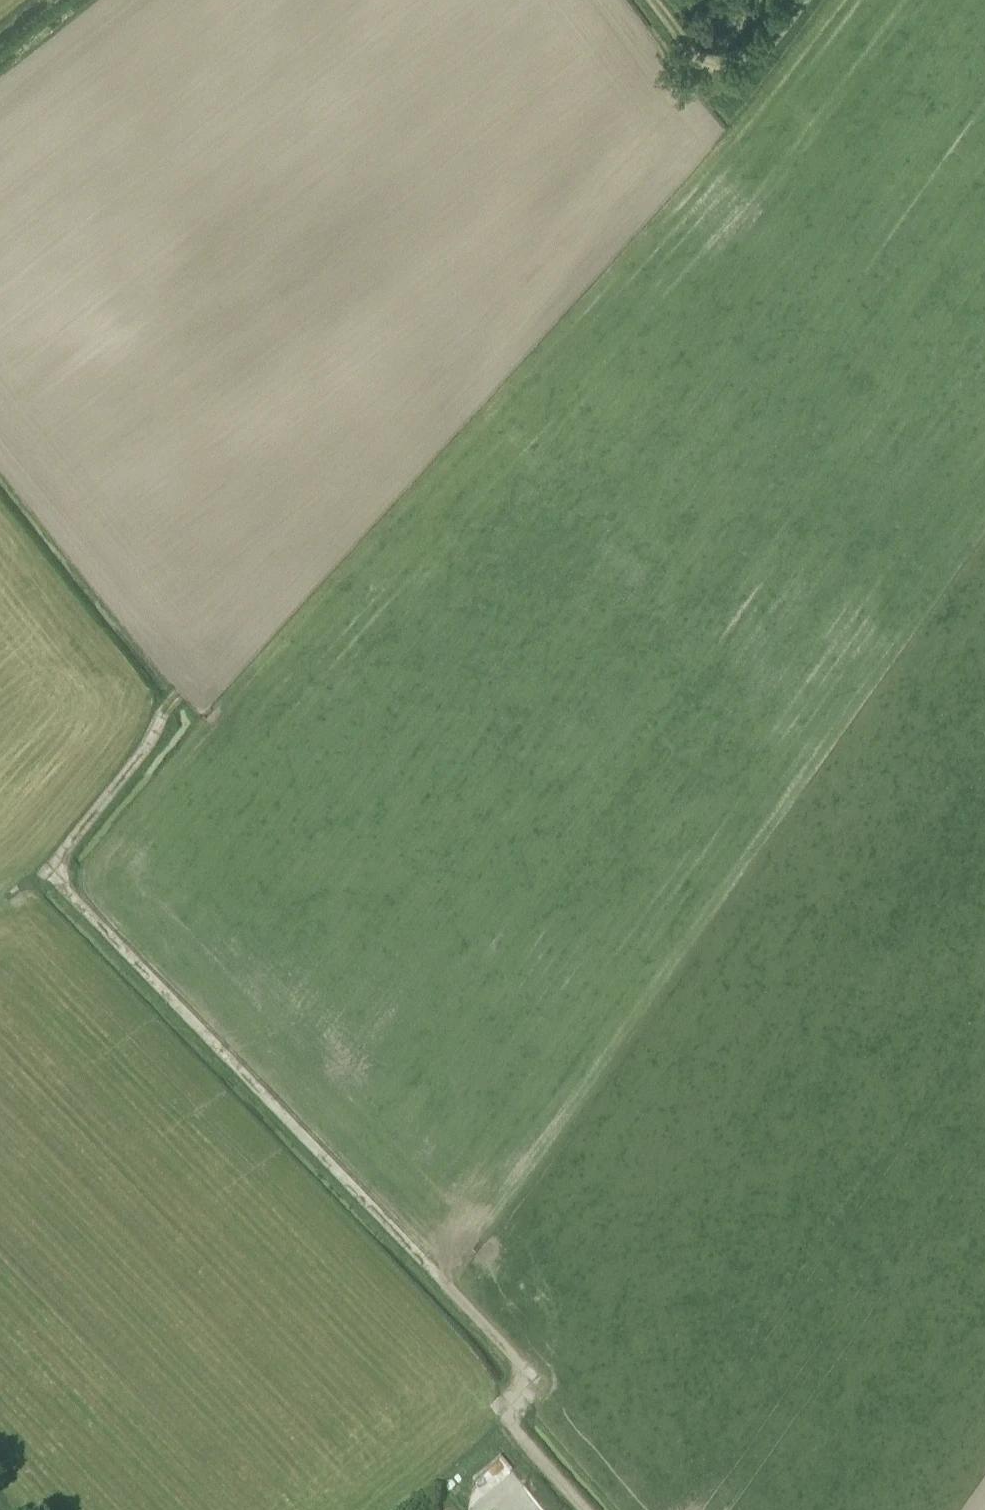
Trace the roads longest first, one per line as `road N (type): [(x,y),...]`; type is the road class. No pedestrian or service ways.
road 1 (track): [(582,1509),(513,1430),(527,1375),(54,875),(166,727),(162,716)]
road 2 (track): [(662,0),(720,72),(753,73),(814,0)]

